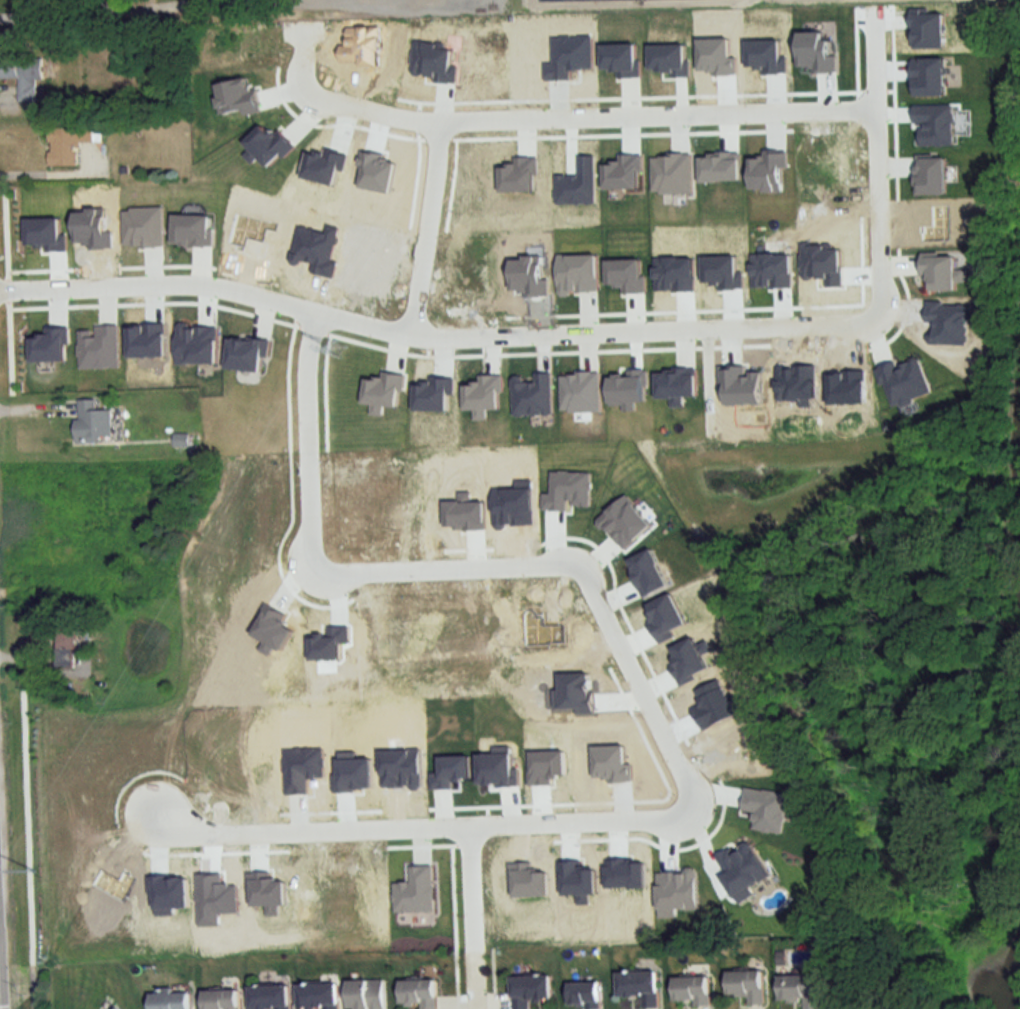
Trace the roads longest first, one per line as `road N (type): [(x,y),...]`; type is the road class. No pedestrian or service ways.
road 1 (residential): [(0,290),(199,284),(431,336),(843,324),(879,312)]
road 2 (residential): [(875,107),(434,122),(307,93),(299,84),(300,26)]
road 3 (residential): [(161,815),(205,835),(651,820),(685,804)]
road 4 (residential): [(879,312),(872,14)]
road 5 (residential): [(576,570),(320,573),(315,566)]
road 6 (residential): [(685,804),(680,771),(576,570)]
road 7 (residential): [(315,312),(303,381),(315,566)]
road 8 (residential): [(434,122),(409,333)]
road 9 (residential): [(466,827),(471,1008)]

